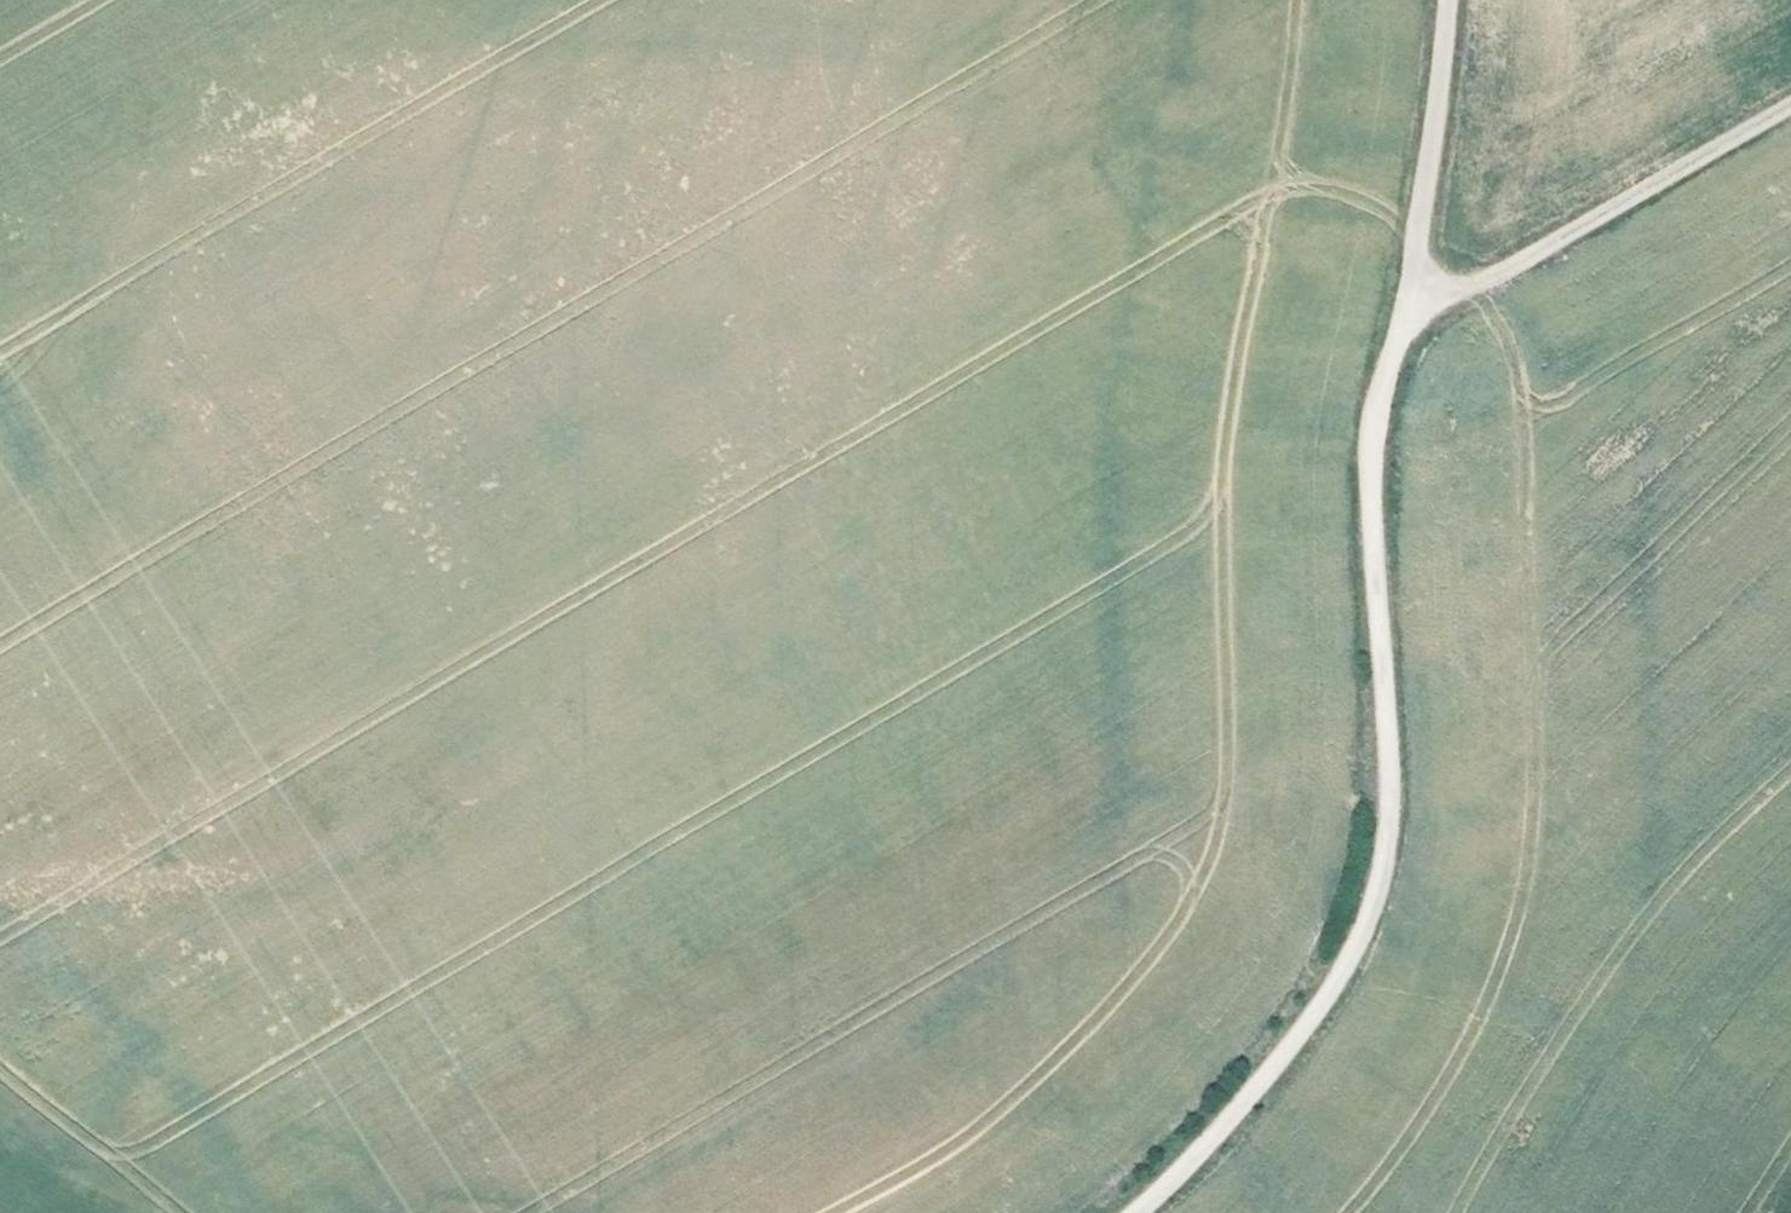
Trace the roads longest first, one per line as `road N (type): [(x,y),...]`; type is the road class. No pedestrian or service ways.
road 1 (track): [(1141,1212),(1228,1125),(1333,989),(1378,886),(1387,761),(1370,465),(1406,325)]
road 2 (track): [(1790,109),(1406,325)]
road 3 (track): [(1406,325),(1446,0)]

